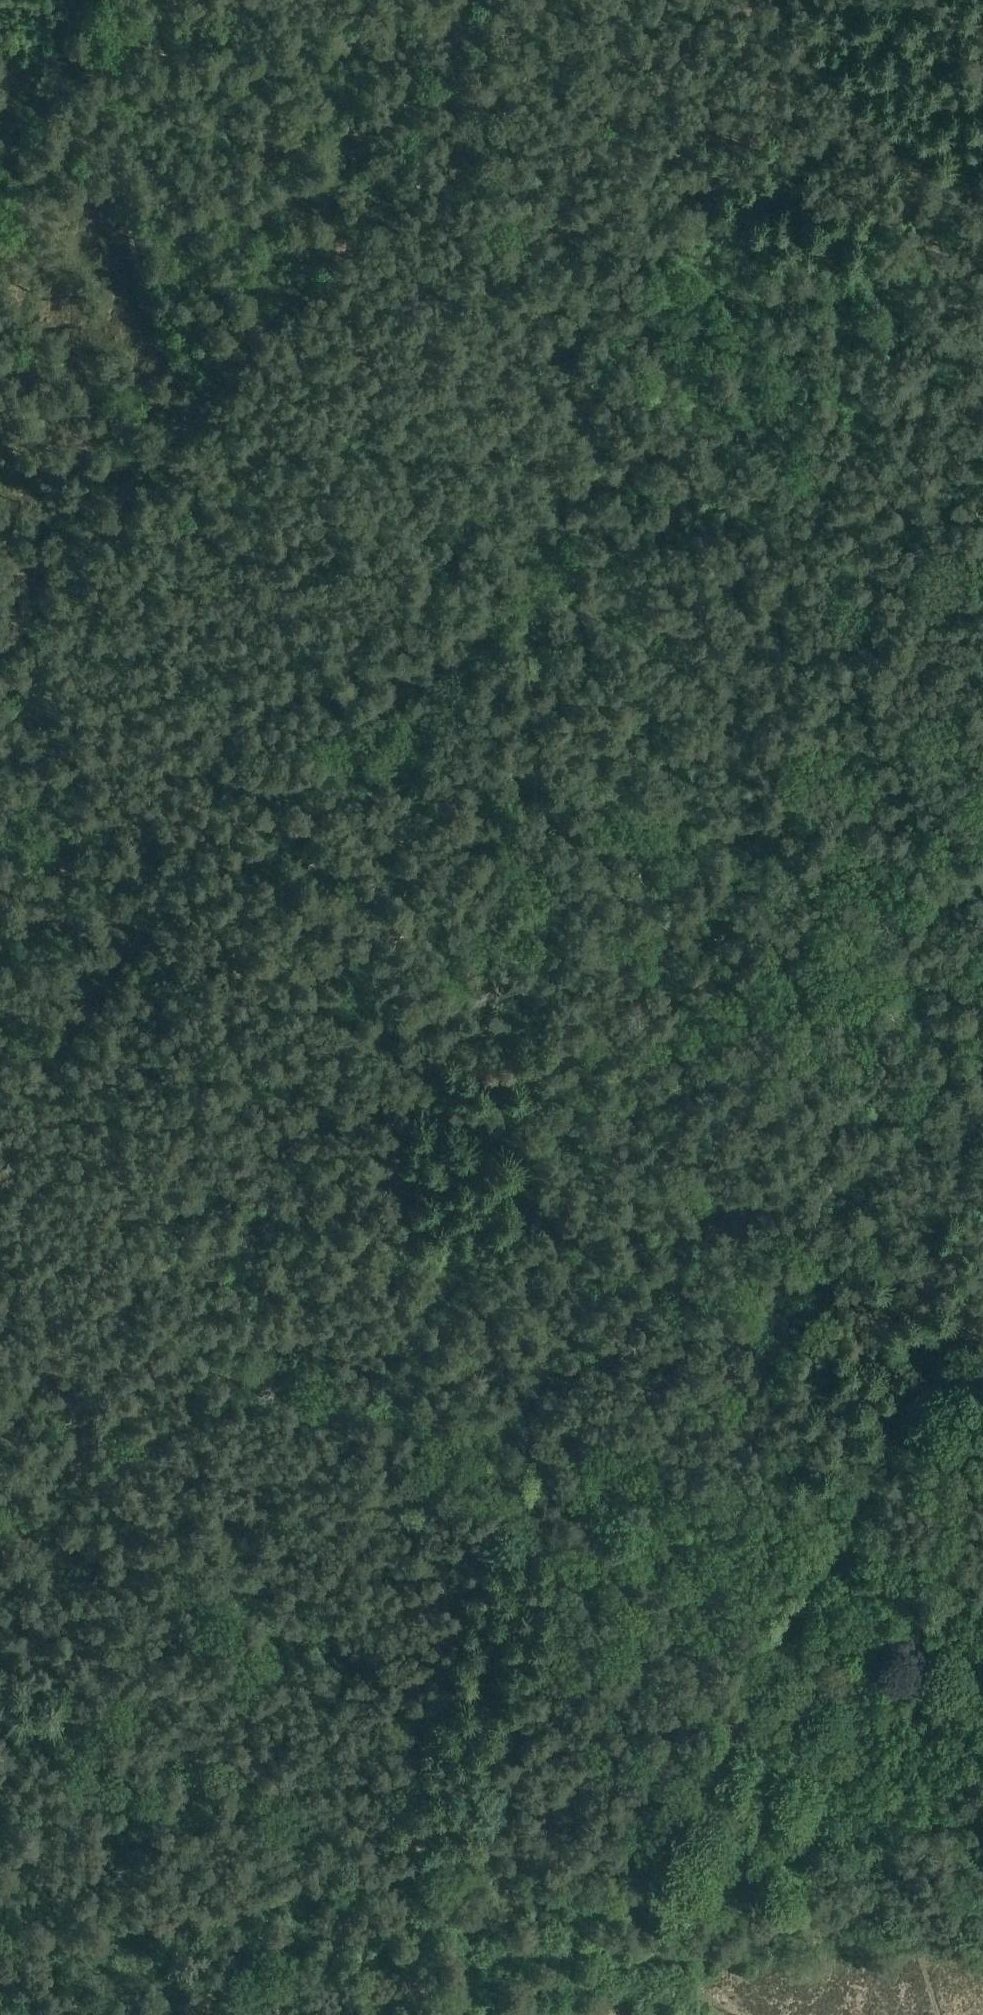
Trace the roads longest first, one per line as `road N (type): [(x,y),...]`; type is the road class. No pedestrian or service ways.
road 1 (track): [(982,1954),(646,1885),(425,1826)]
road 2 (track): [(419,133),(527,0)]

